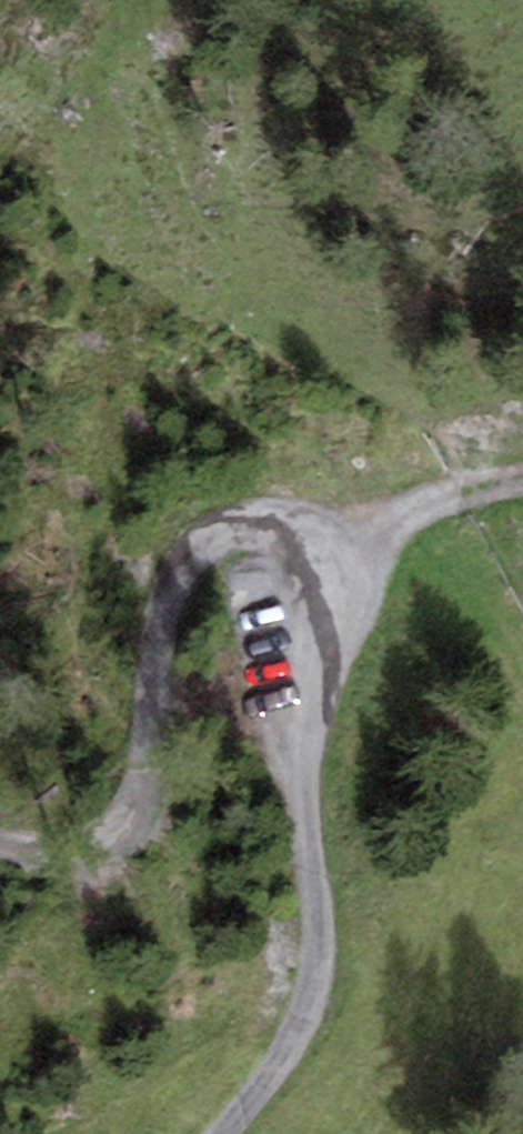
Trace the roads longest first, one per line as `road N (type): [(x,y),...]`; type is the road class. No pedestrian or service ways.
road 1 (track): [(230,1133),(317,1017),(314,725),(338,610),(333,574),(278,537),(195,551),(157,661),(140,781),(69,838),(0,861)]
road 2 (track): [(333,574),(459,489),(522,479)]

